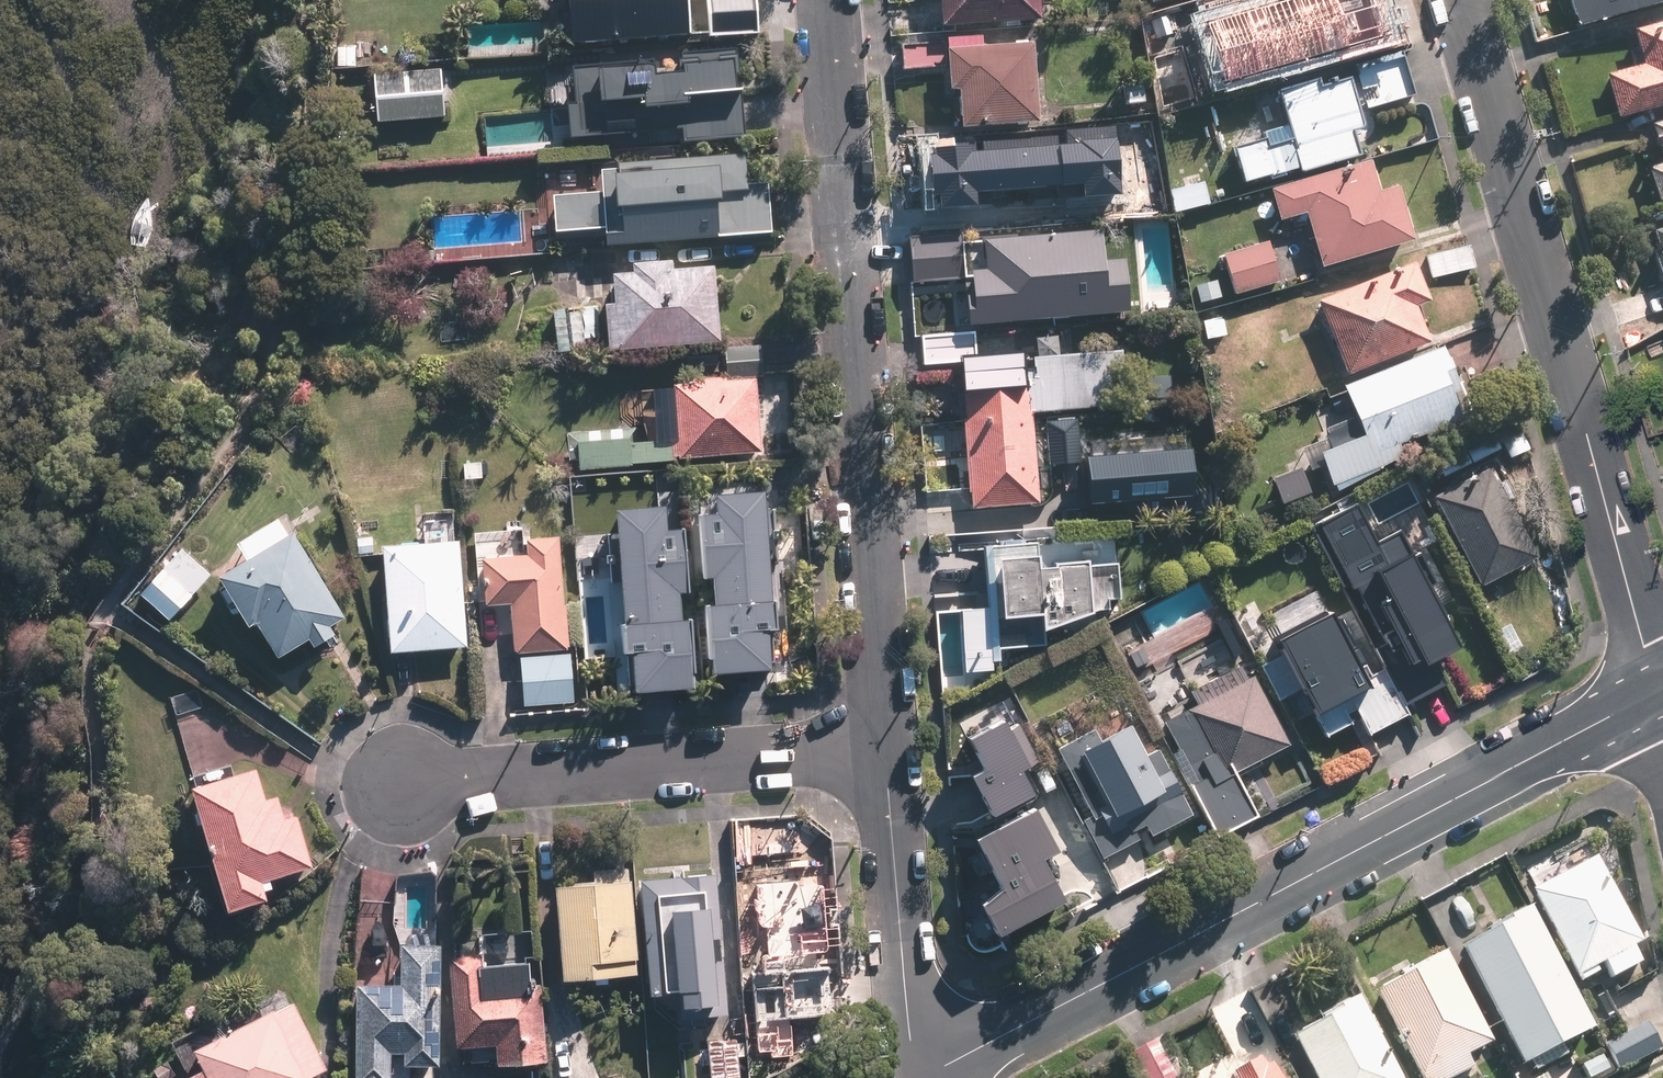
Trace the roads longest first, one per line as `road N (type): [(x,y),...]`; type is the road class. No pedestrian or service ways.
road 1 (residential): [(1660,693),(922,1077)]
road 2 (residential): [(830,0),(888,748)]
road 3 (residential): [(1660,693),(1465,0)]
road 4 (residential): [(888,748),(406,780)]
road 5 (residential): [(888,748),(916,1077)]

